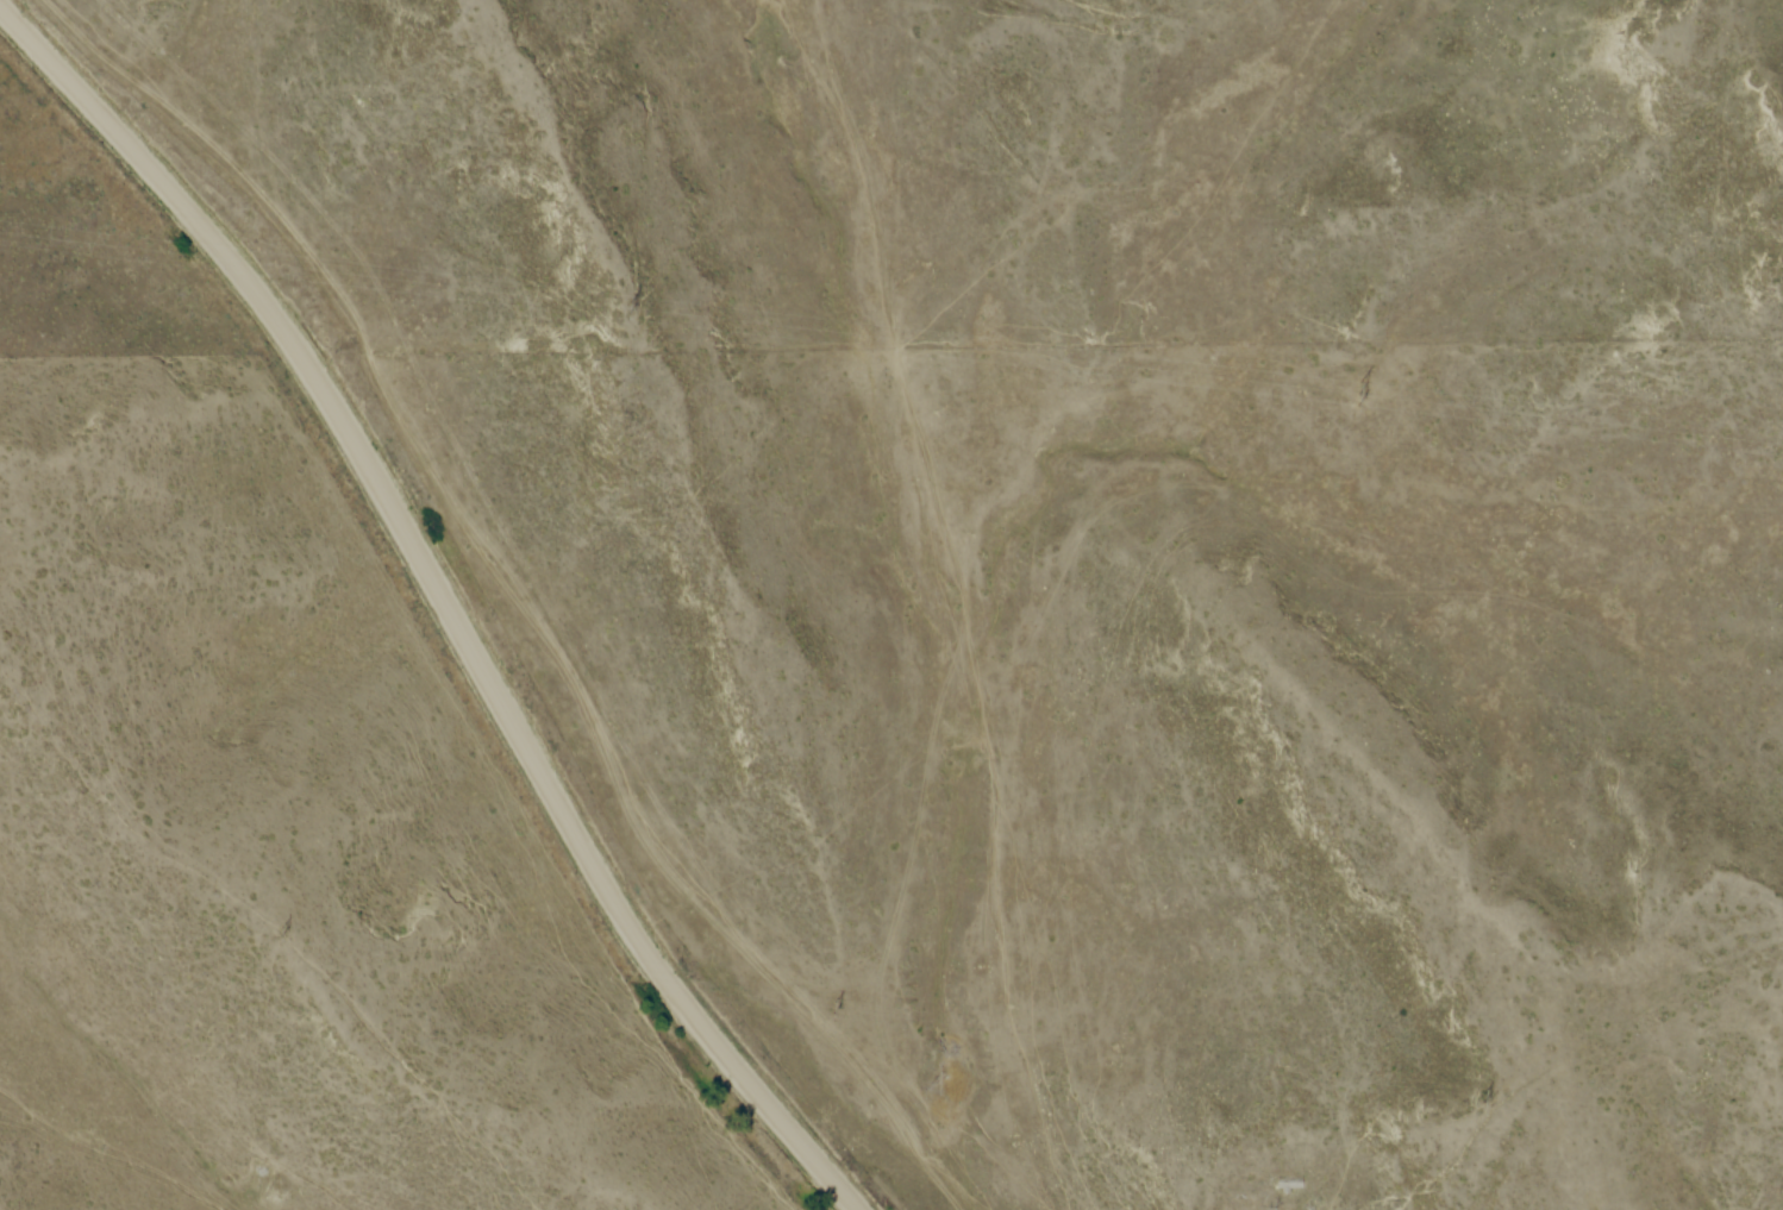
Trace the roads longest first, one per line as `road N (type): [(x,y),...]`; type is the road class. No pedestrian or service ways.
road 1 (residential): [(870,1209),(682,995),(282,316),(0,4)]

